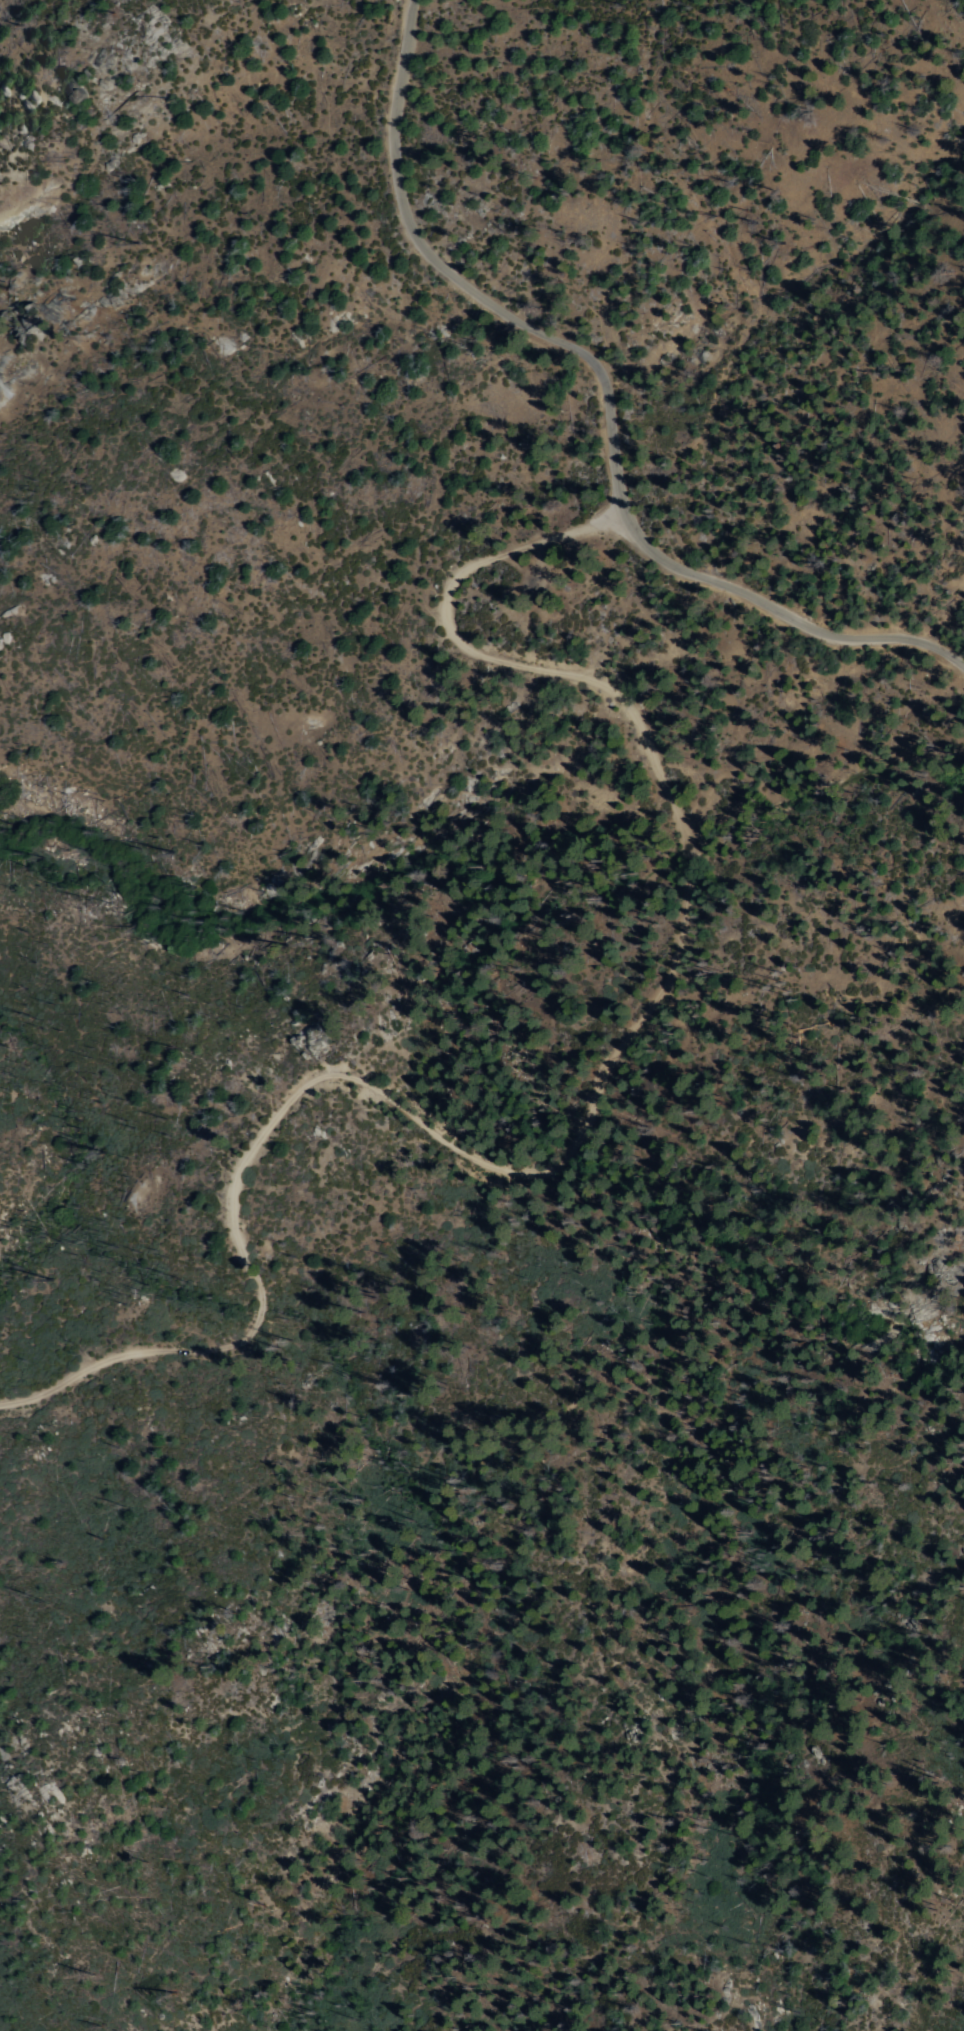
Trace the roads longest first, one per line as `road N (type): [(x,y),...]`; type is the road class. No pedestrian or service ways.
road 1 (track): [(615,512),(460,564),(438,595),(450,642),(509,666),(614,687),(674,804),(687,915),(613,1072),(536,1188),(327,1074),(278,1102),(248,1156),(236,1221),(255,1312),(225,1348),(93,1363),(0,1401)]
road 2 (residential): [(963,670),(925,644),(841,641),(734,589),(677,572),(615,512),(607,376),(598,362),(529,329),(416,243),(395,135),(415,0)]

